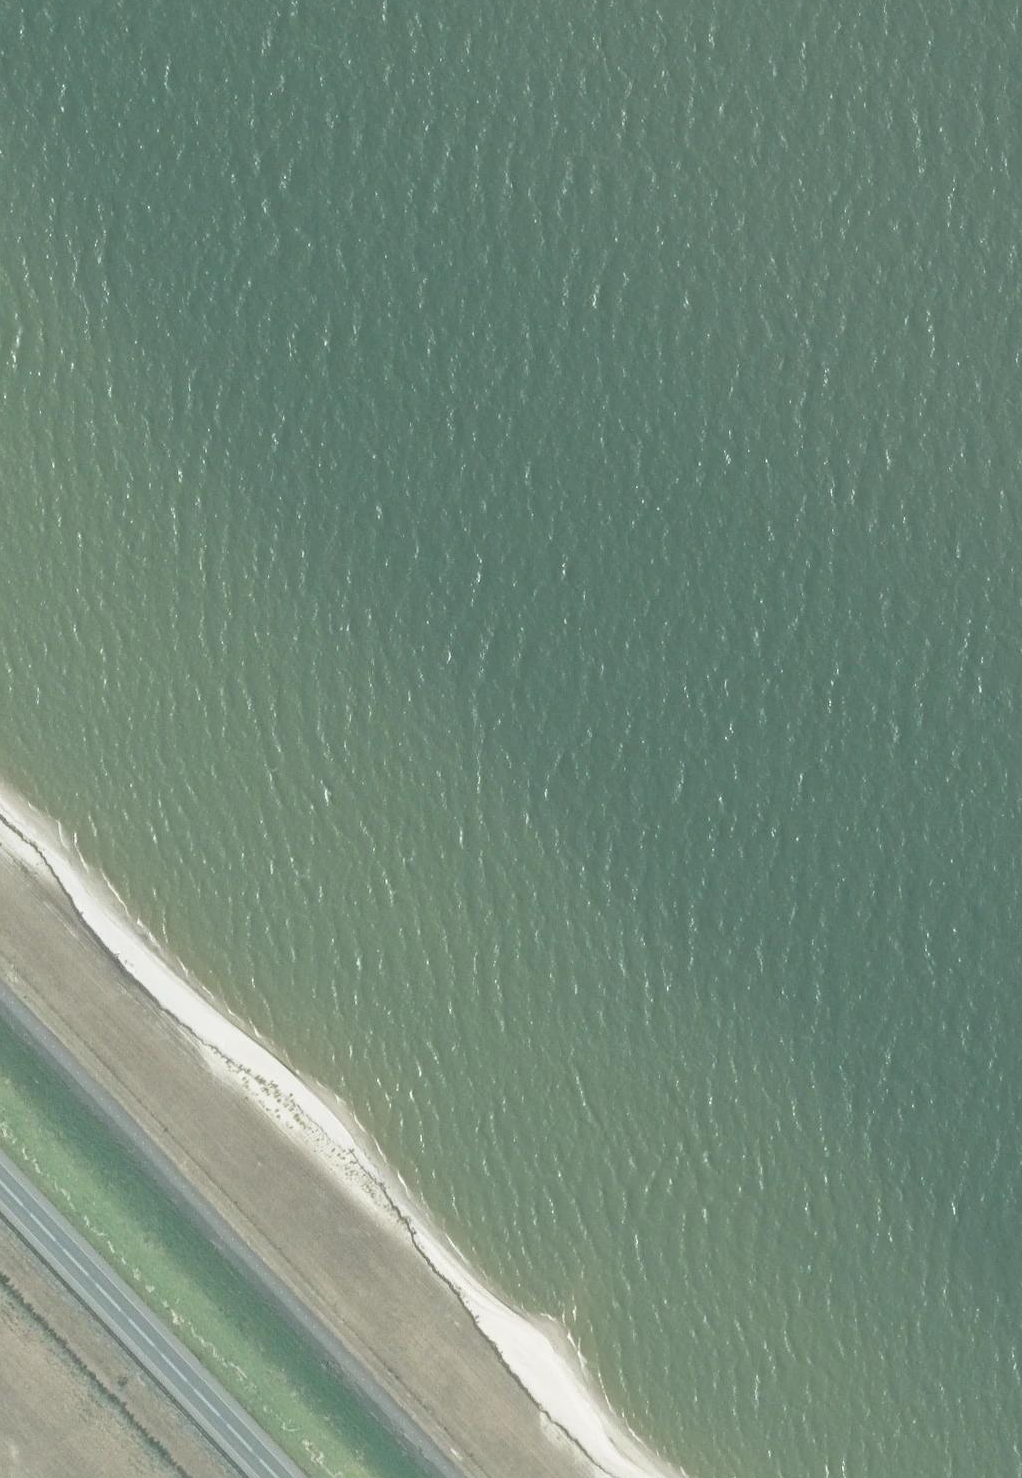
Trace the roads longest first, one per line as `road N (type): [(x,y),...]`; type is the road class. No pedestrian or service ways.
road 1 (trunk): [(280,1477),(0,1179)]

